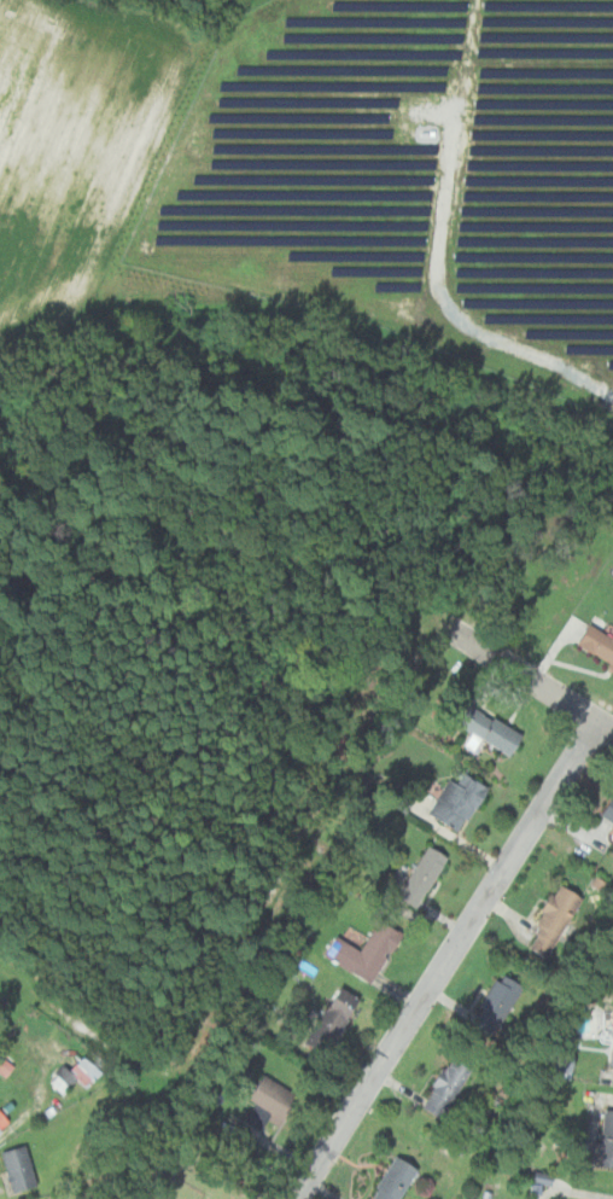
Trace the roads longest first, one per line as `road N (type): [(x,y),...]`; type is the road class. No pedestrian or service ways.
road 1 (residential): [(292,1198),(596,722)]
road 2 (residential): [(612,732),(450,634)]

